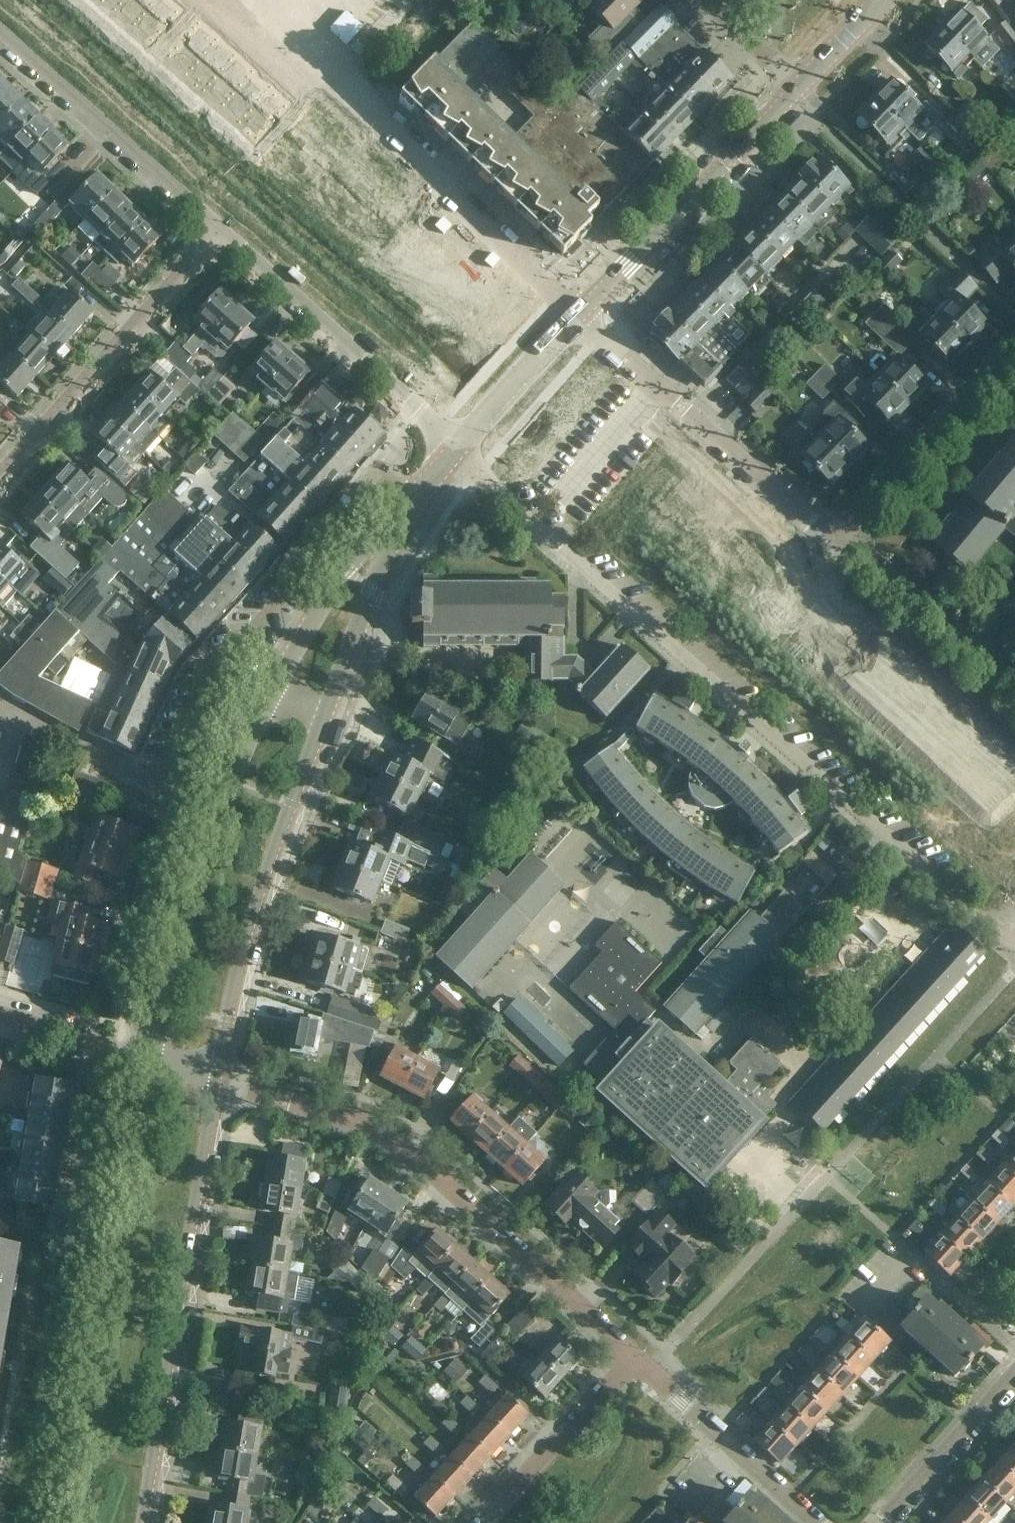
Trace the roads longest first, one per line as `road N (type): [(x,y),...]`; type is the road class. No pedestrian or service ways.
road 1 (unclassified): [(460,448),(683,655),(1014,934)]
road 2 (residential): [(635,1357),(387,1136),(216,1072)]
road 3 (tertiary): [(148,1056),(73,1522)]
road 4 (tertiary): [(141,1522),(216,1072)]
road 5 (tertiary): [(575,316),(796,98),(877,0)]
road 6 (tertiary): [(270,701),(178,922),(148,1056)]
road 7 (residential): [(575,316),(305,58)]
road 8 (tertiary): [(216,1072),(271,855),(320,726)]
road 9 (unclassified): [(843,540),(575,316)]
road 10 (residential): [(215,231),(460,448)]
road 11 (residential): [(0,477),(215,231)]
road 12 (residential): [(215,231),(0,37)]
road 13 (residential): [(1014,361),(843,540)]
road 14 (residential): [(813,1522),(635,1357)]
road 15 (tertiary): [(407,514),(355,559),(270,701)]
road 16 (tertiary): [(320,726),(407,514)]
road 17 (unclassified): [(1014,687),(843,540)]
road 18 (residential): [(485,1522),(635,1357)]
road 19 (residential): [(891,1522),(1014,1386)]
road 20 (tertiary): [(460,448),(575,316)]
road 21 (residential): [(148,1056),(0,1016)]

